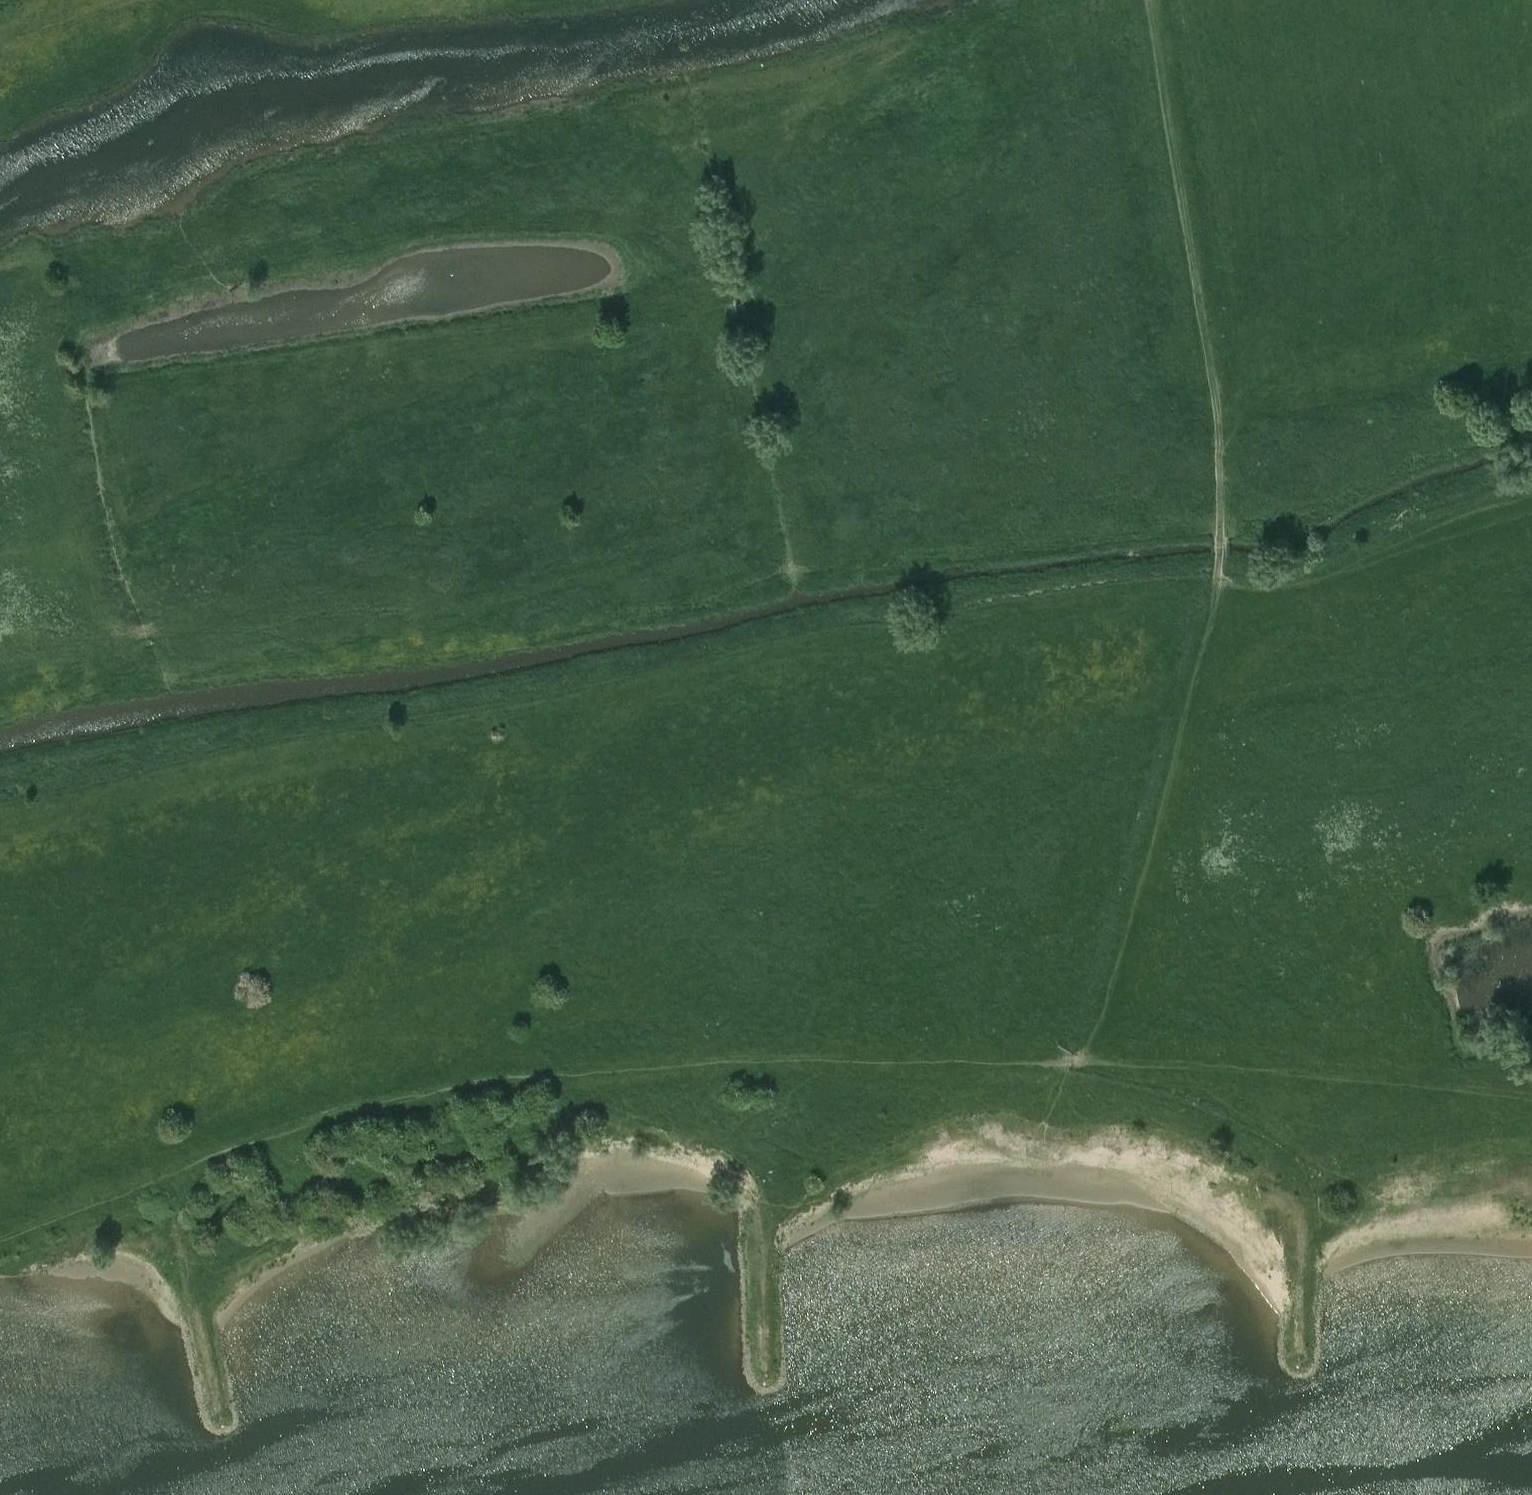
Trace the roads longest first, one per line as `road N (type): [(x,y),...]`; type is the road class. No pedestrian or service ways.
road 1 (track): [(1224,591),(1195,308),(1147,0)]

